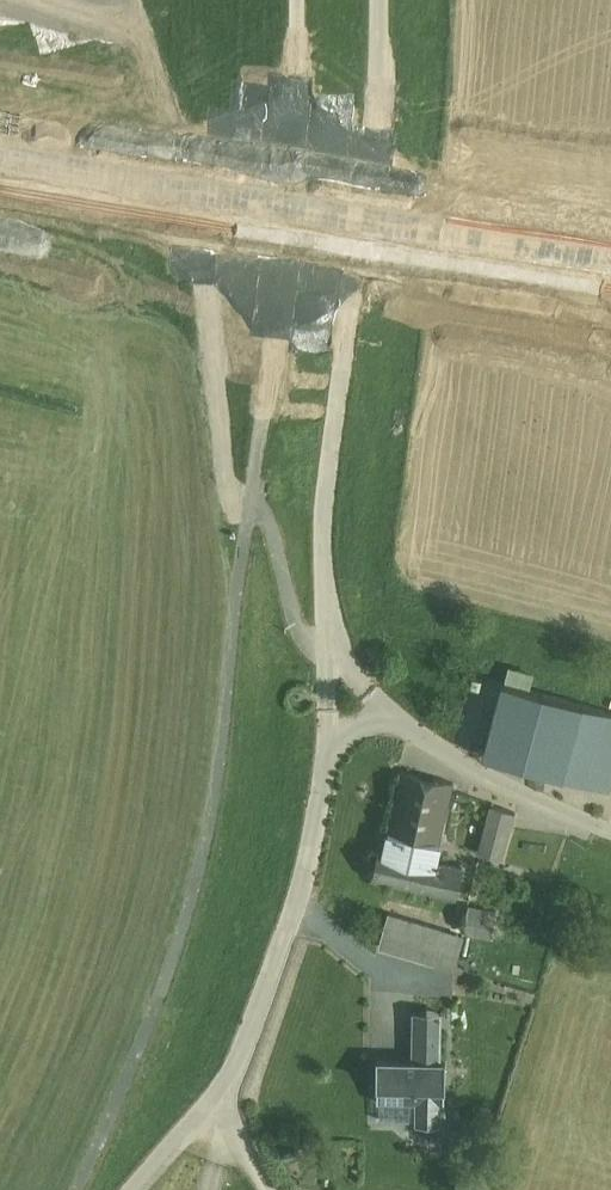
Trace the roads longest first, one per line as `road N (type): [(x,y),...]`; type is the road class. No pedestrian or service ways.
road 1 (unclassified): [(329,646),(324,538),(383,0)]
road 2 (track): [(263,502),(239,503),(230,489),(200,210),(136,0)]
road 3 (track): [(249,504),(228,482),(195,200),(133,0)]
road 4 (unclassified): [(139,1189),(237,1070),(307,869),(331,741)]
road 5 (unclassified): [(610,833),(508,795),(396,721)]
road 6 (track): [(257,467),(295,619),(315,643),(329,646)]

